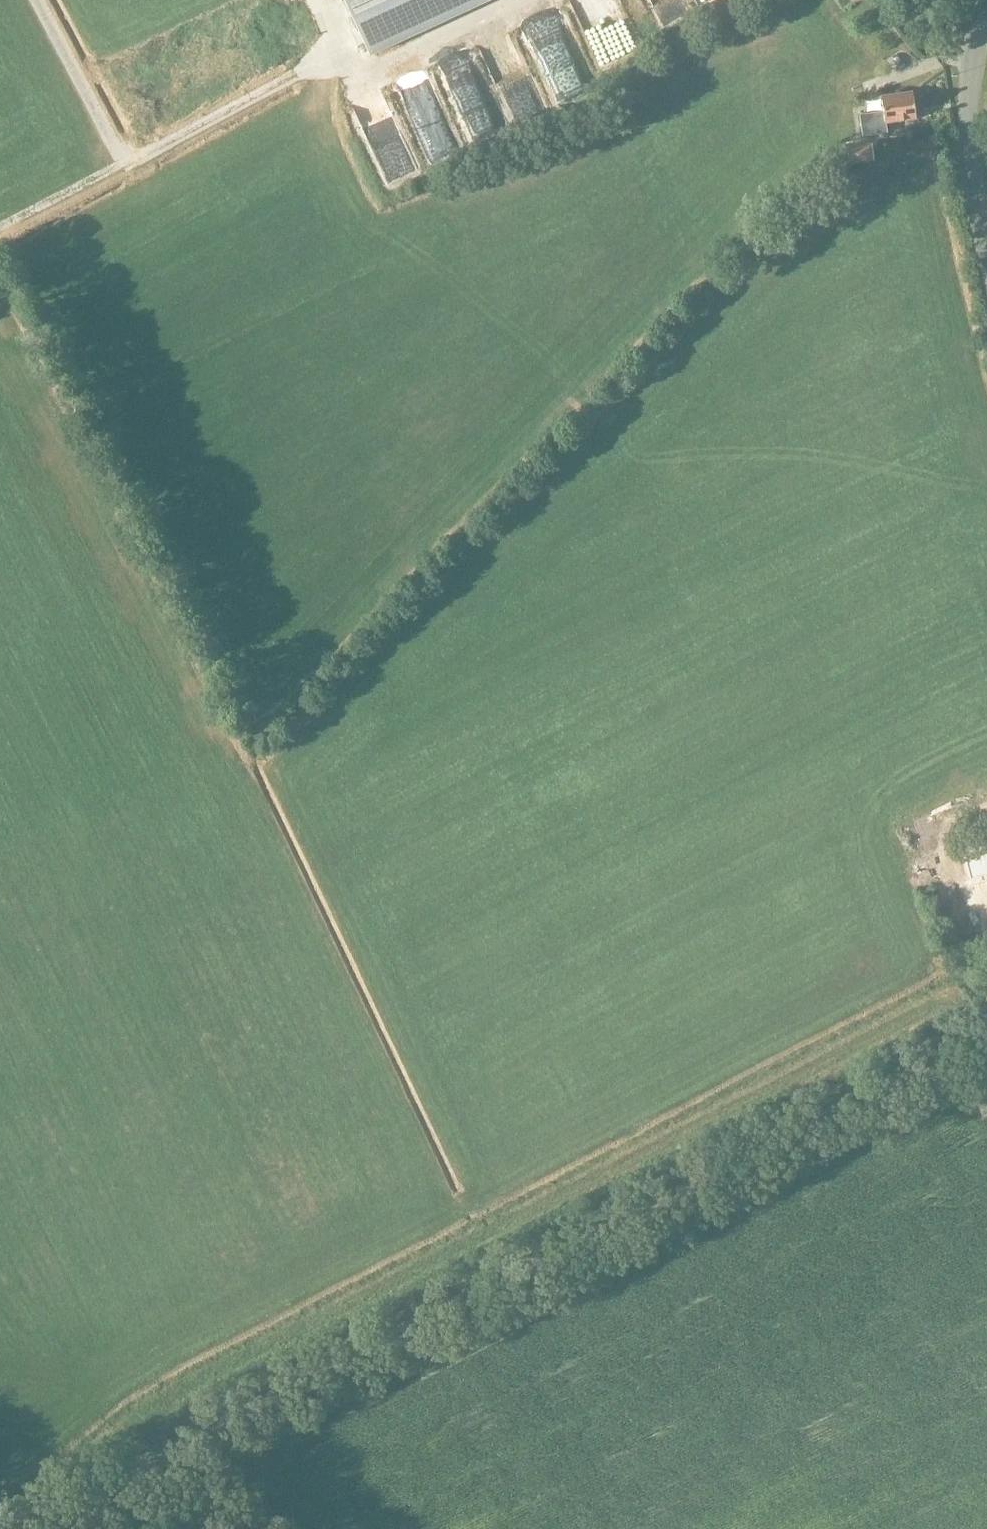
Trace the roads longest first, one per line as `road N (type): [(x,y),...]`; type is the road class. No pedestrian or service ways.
road 1 (unclassified): [(11,1528),(986,1031)]
road 2 (track): [(982,1034),(962,1001),(949,998),(180,1388),(86,1464),(80,1494)]
road 3 (track): [(429,57),(293,76),(129,170),(35,0)]
road 4 (tertiary): [(986,266),(967,106),(985,0)]

